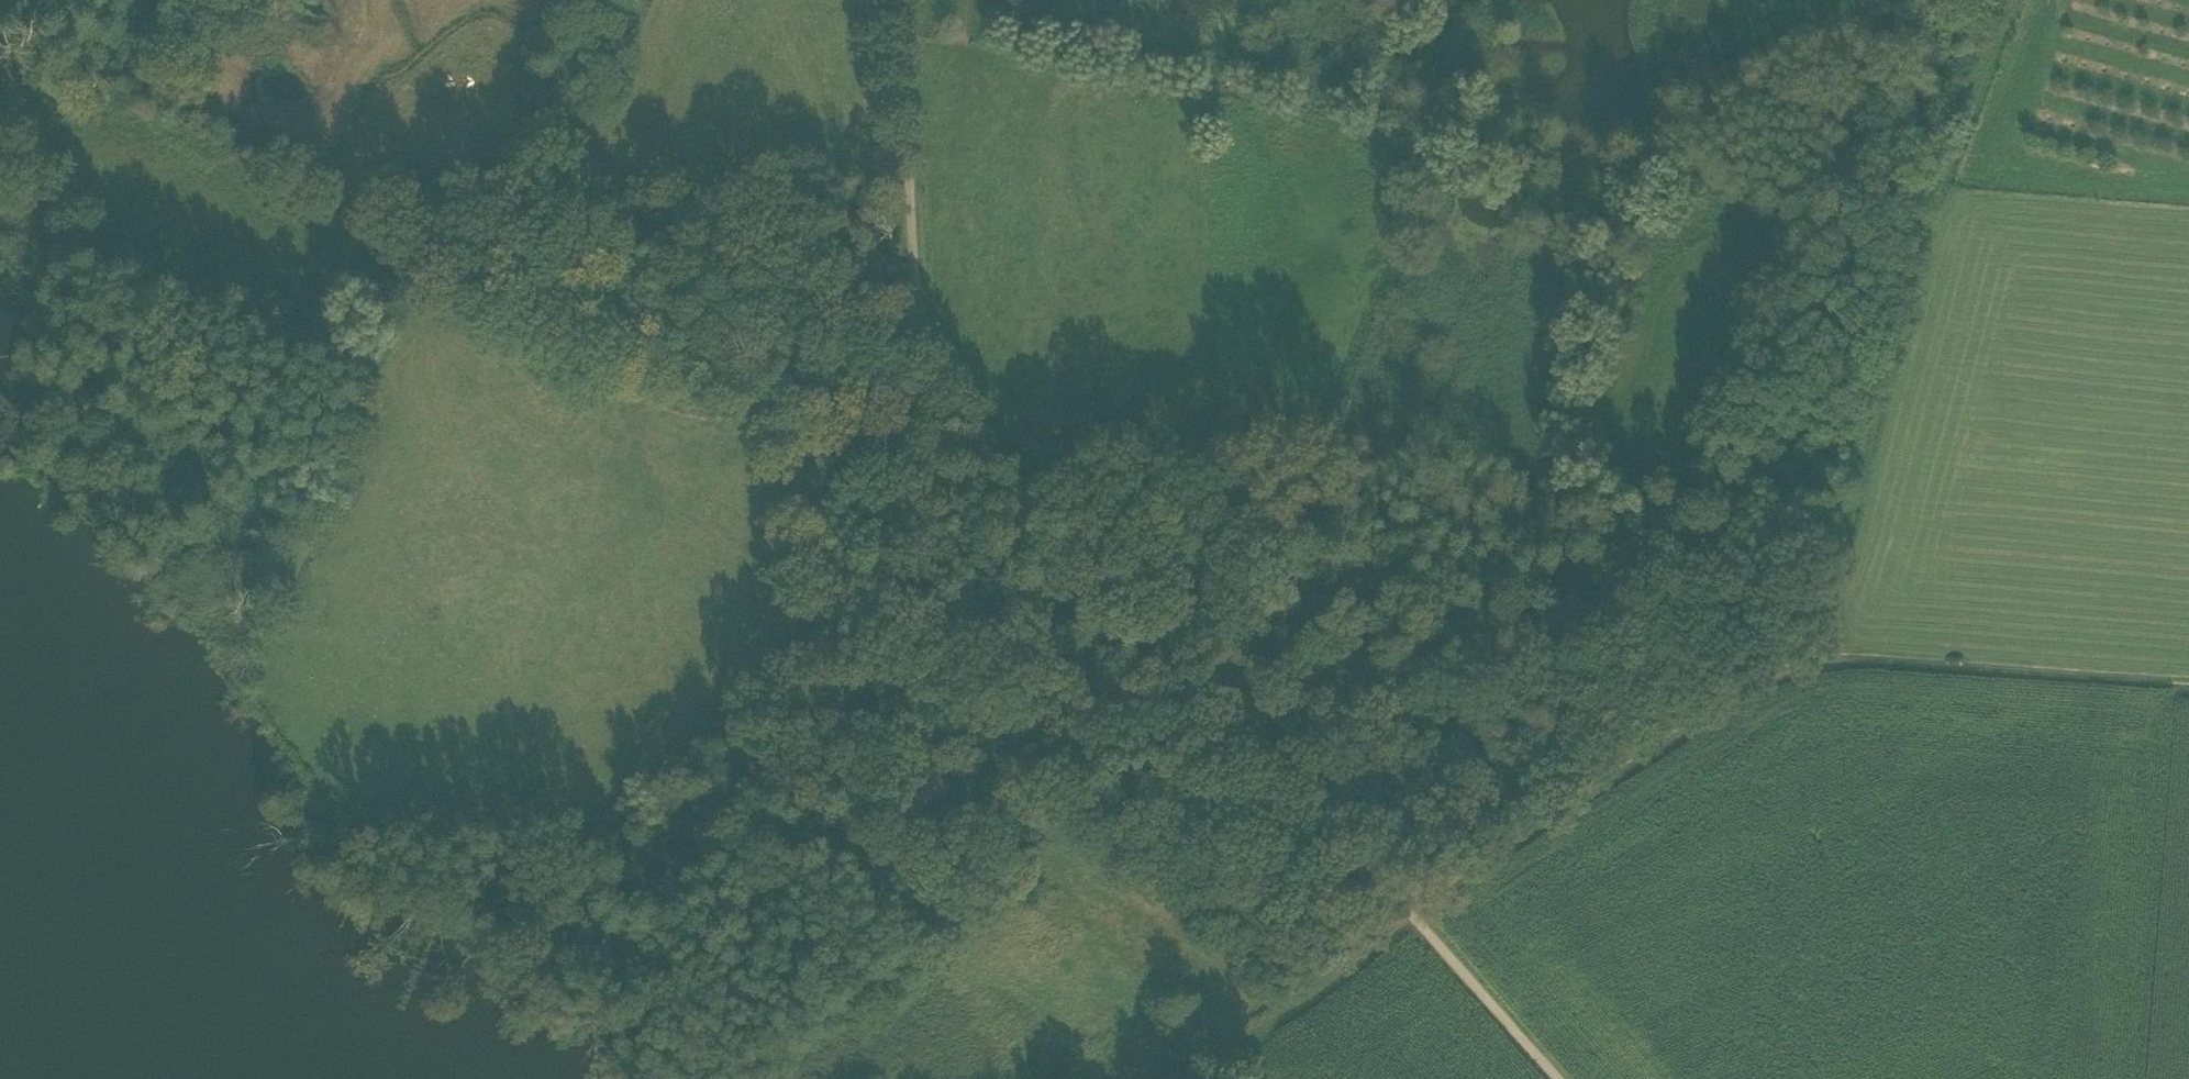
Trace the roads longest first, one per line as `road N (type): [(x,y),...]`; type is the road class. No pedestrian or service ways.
road 1 (track): [(893,0),(917,333),(939,390),(968,433),(1558,1078)]
road 2 (track): [(2188,682),(1847,654),(1760,677),(1435,884),(1414,917),(1313,992),(1163,1078)]
road 3 (track): [(2017,0),(1906,302),(1820,661)]
road 4 (track): [(939,390),(814,389),(718,403),(652,395),(422,287)]

